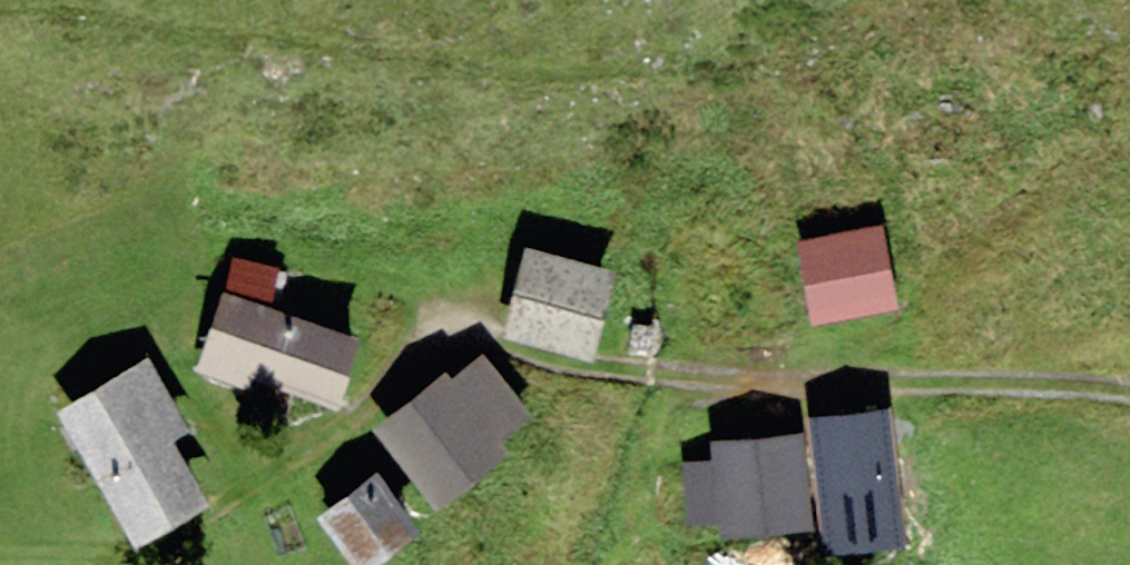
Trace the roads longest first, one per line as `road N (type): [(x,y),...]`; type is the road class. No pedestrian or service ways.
road 1 (track): [(1129,388),(720,376)]

